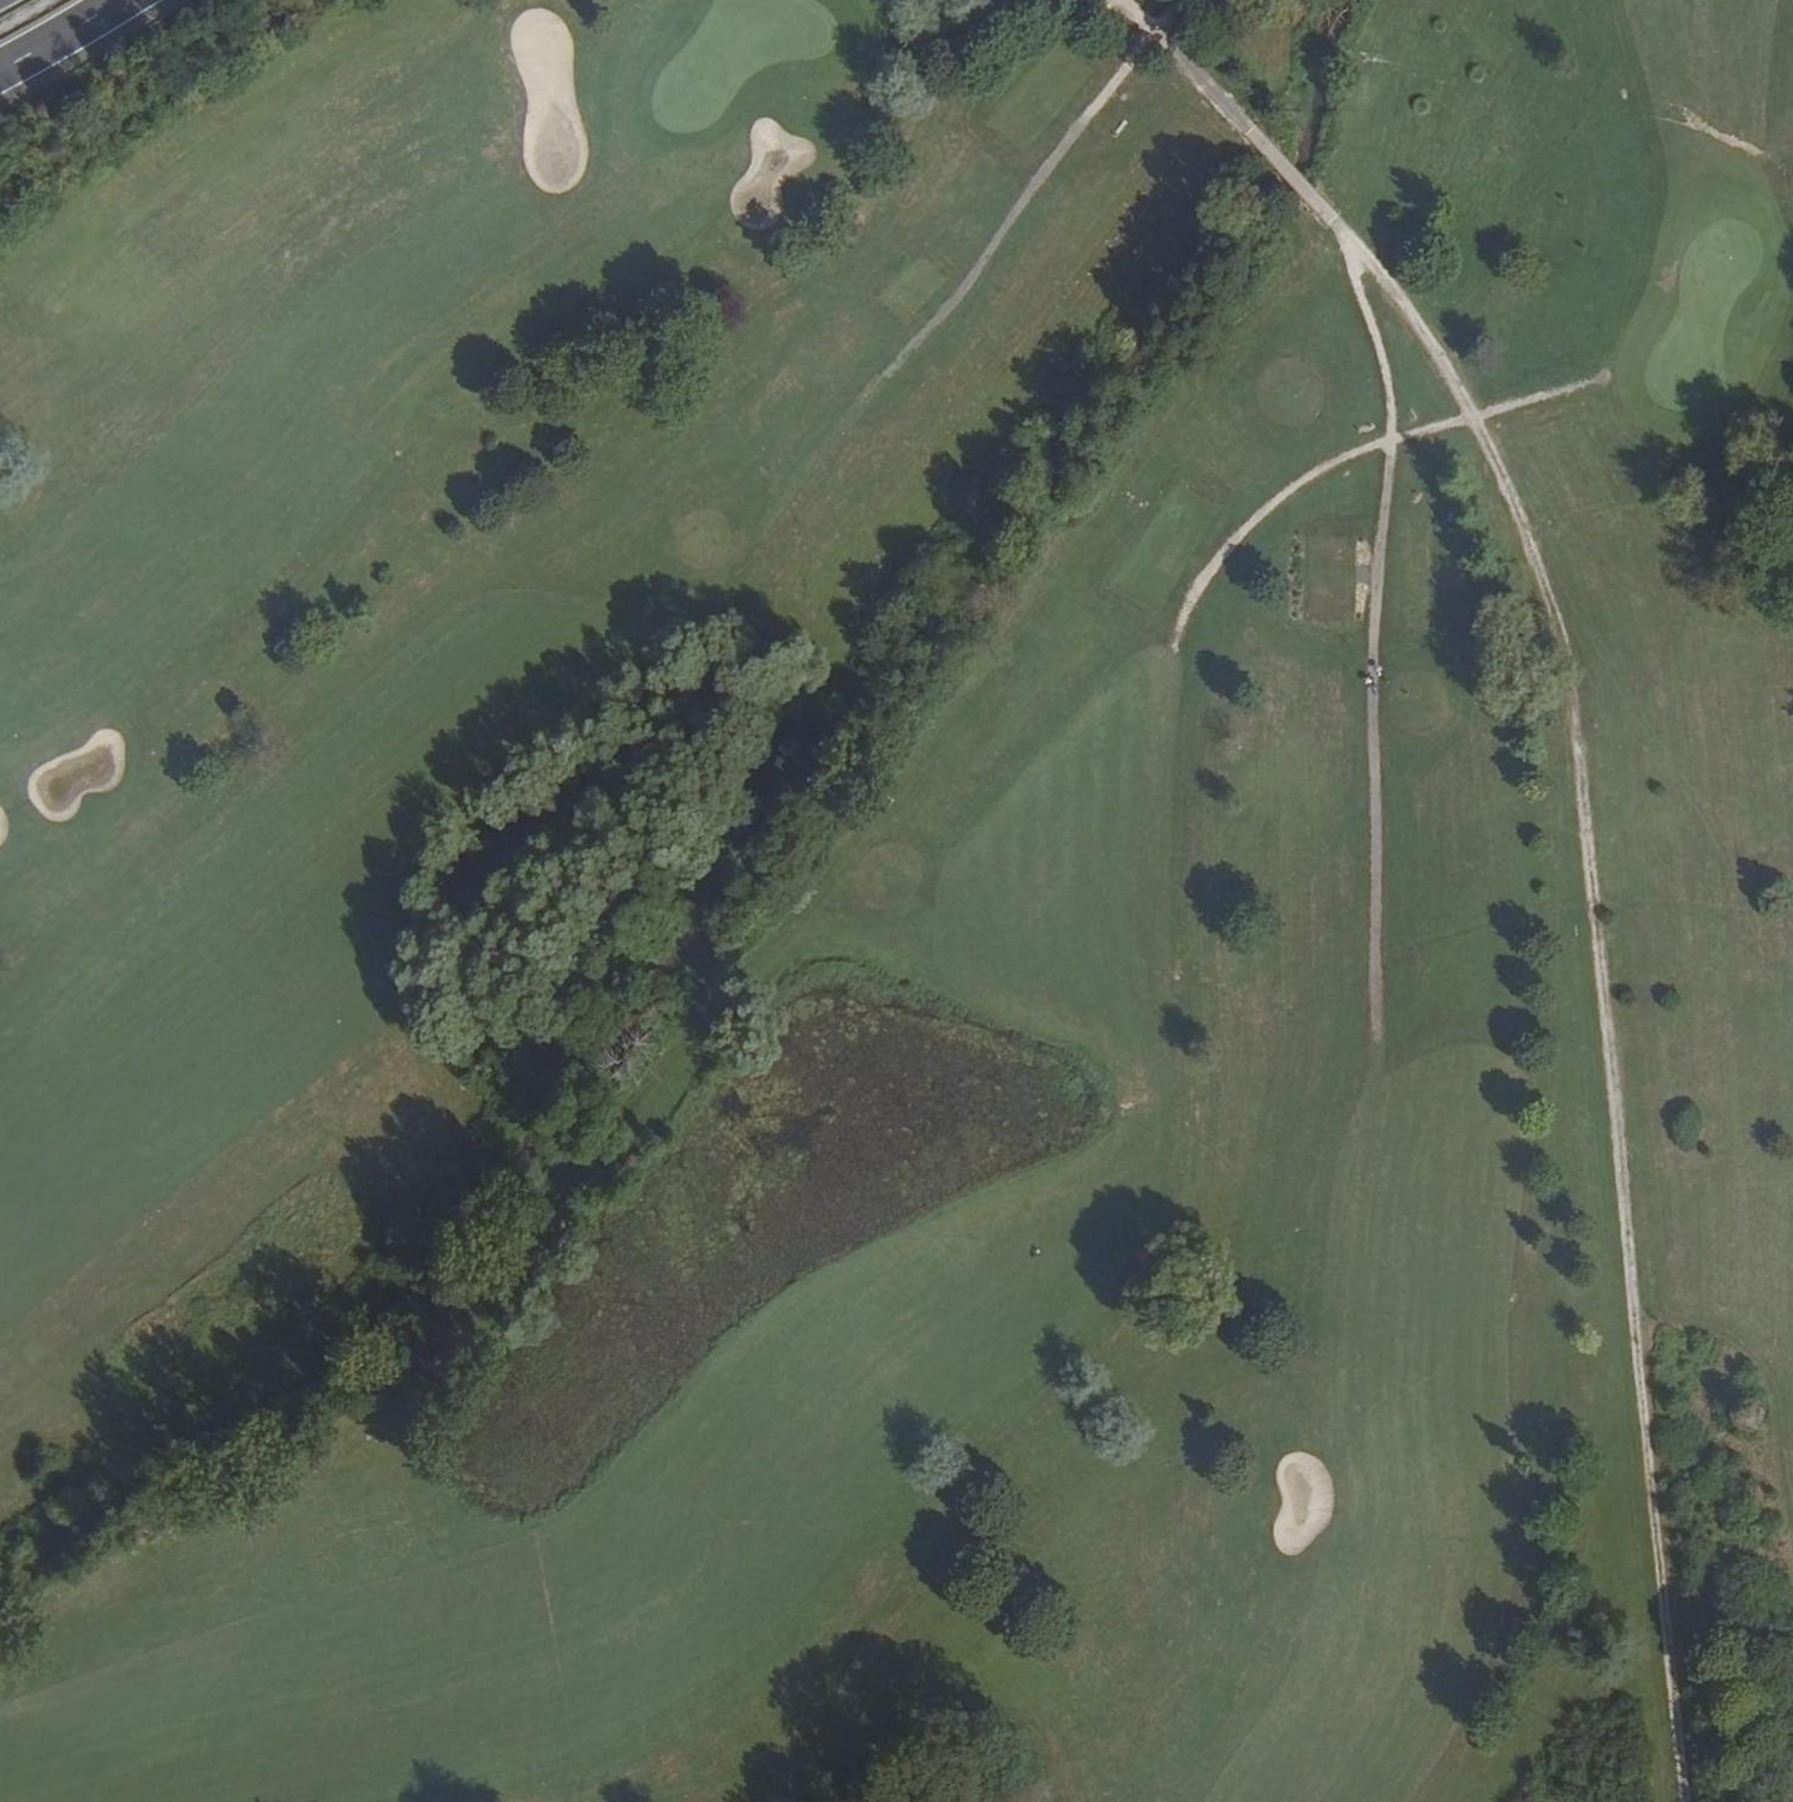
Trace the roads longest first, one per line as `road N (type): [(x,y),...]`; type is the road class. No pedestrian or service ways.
road 1 (track): [(1687,1801),(1583,796),(1550,596),(1475,414),(1411,313),(1326,209),(1123,0)]
road 2 (trunk): [(0,68),(126,0)]

